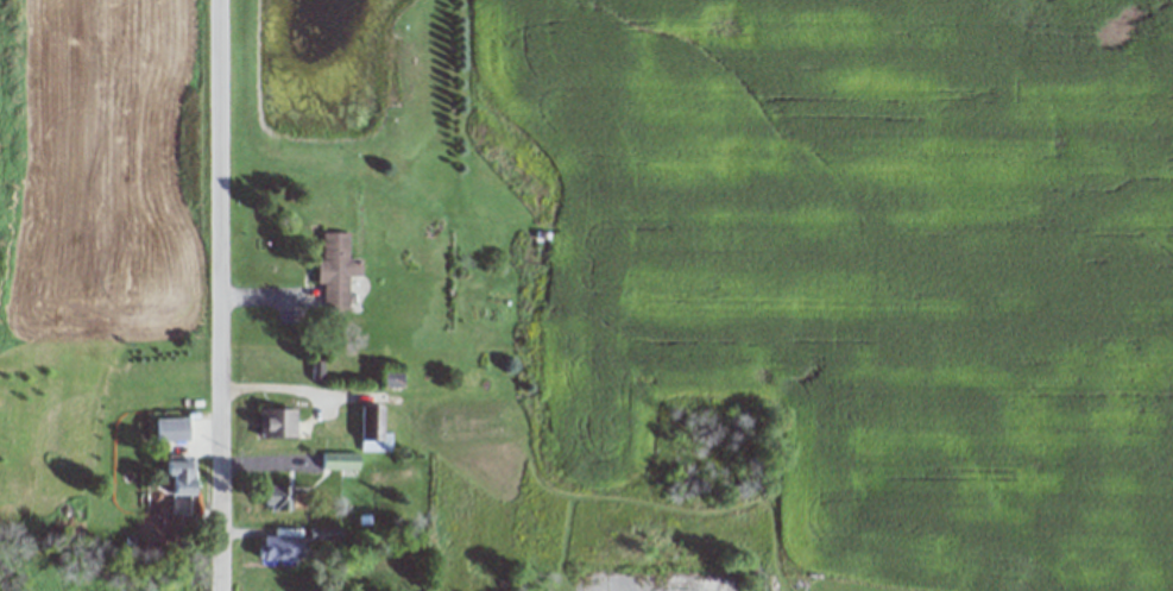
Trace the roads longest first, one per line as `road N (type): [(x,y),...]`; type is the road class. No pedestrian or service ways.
road 1 (residential): [(224,590),(223,0)]

